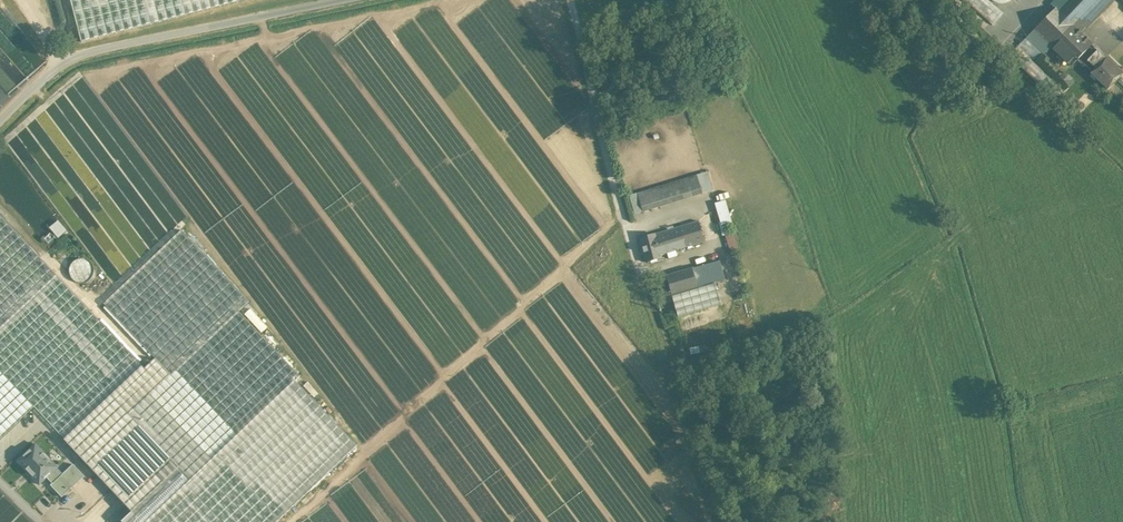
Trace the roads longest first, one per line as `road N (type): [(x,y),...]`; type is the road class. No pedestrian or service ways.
road 1 (track): [(730,521),(629,215),(571,0)]
road 2 (unclassified): [(65,60),(350,0)]

